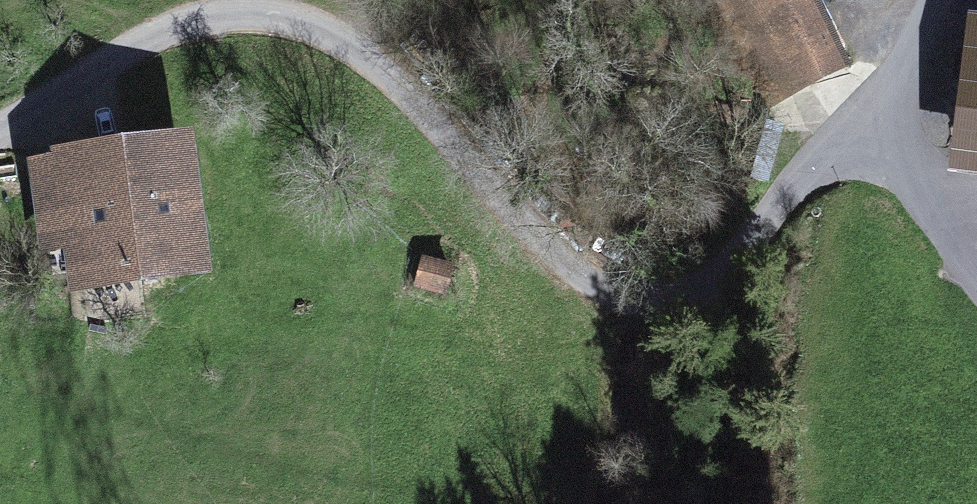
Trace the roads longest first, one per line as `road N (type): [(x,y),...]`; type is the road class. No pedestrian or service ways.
road 1 (track): [(942,0),(865,128),(692,285),(637,288),(573,272),(448,151),(382,65)]
road 2 (track): [(382,65),(305,25),(240,8),(157,34),(0,127)]
road 3 (track): [(865,128),(976,273)]

